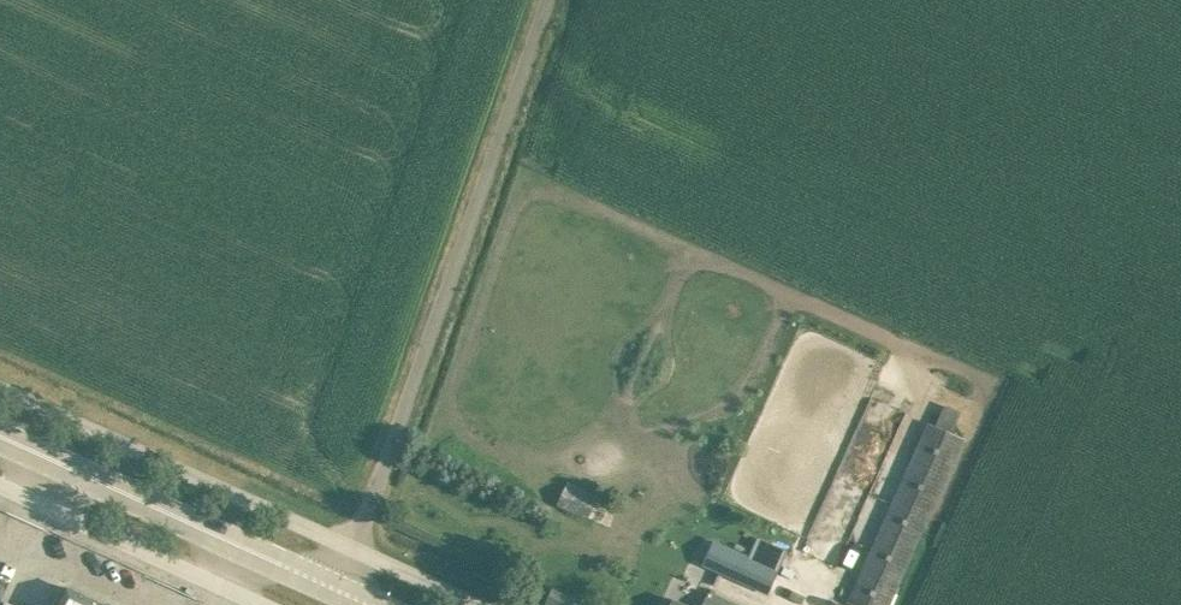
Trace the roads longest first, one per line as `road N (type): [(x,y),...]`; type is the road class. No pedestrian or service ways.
road 1 (unclassified): [(356,548),(547,0)]
road 2 (unclassified): [(356,548),(0,387)]
road 3 (primary): [(337,590),(0,441)]
road 4 (unclassified): [(0,491),(252,604)]
road 5 (unclassified): [(480,604),(356,548)]

